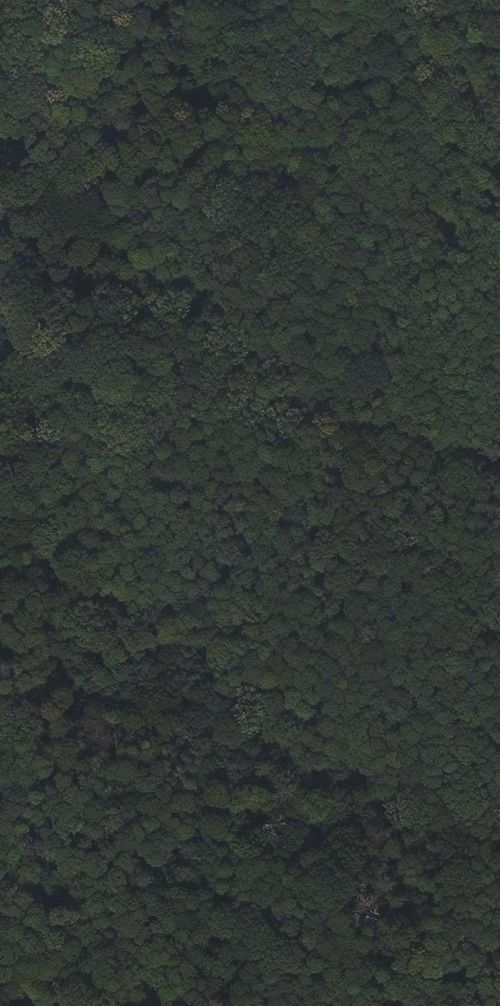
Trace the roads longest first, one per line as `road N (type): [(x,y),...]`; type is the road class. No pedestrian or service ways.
road 1 (track): [(484,1005),(210,723),(0,488)]
road 2 (track): [(56,198),(499,40)]
road 3 (track): [(499,452),(53,356)]
road 4 (track): [(53,356),(79,255),(76,231),(56,198)]

